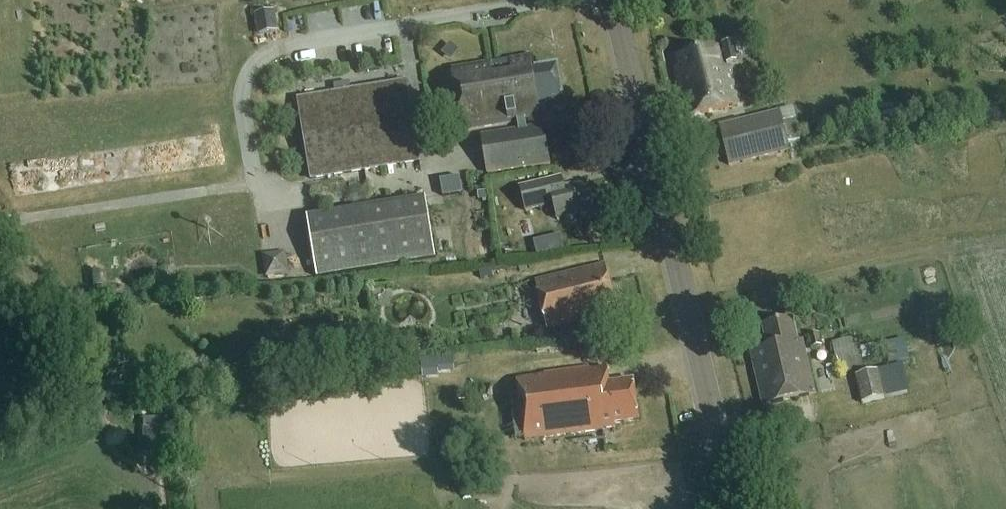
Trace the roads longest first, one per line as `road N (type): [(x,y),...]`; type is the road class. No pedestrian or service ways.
road 1 (tertiary): [(736,508),(613,0)]

